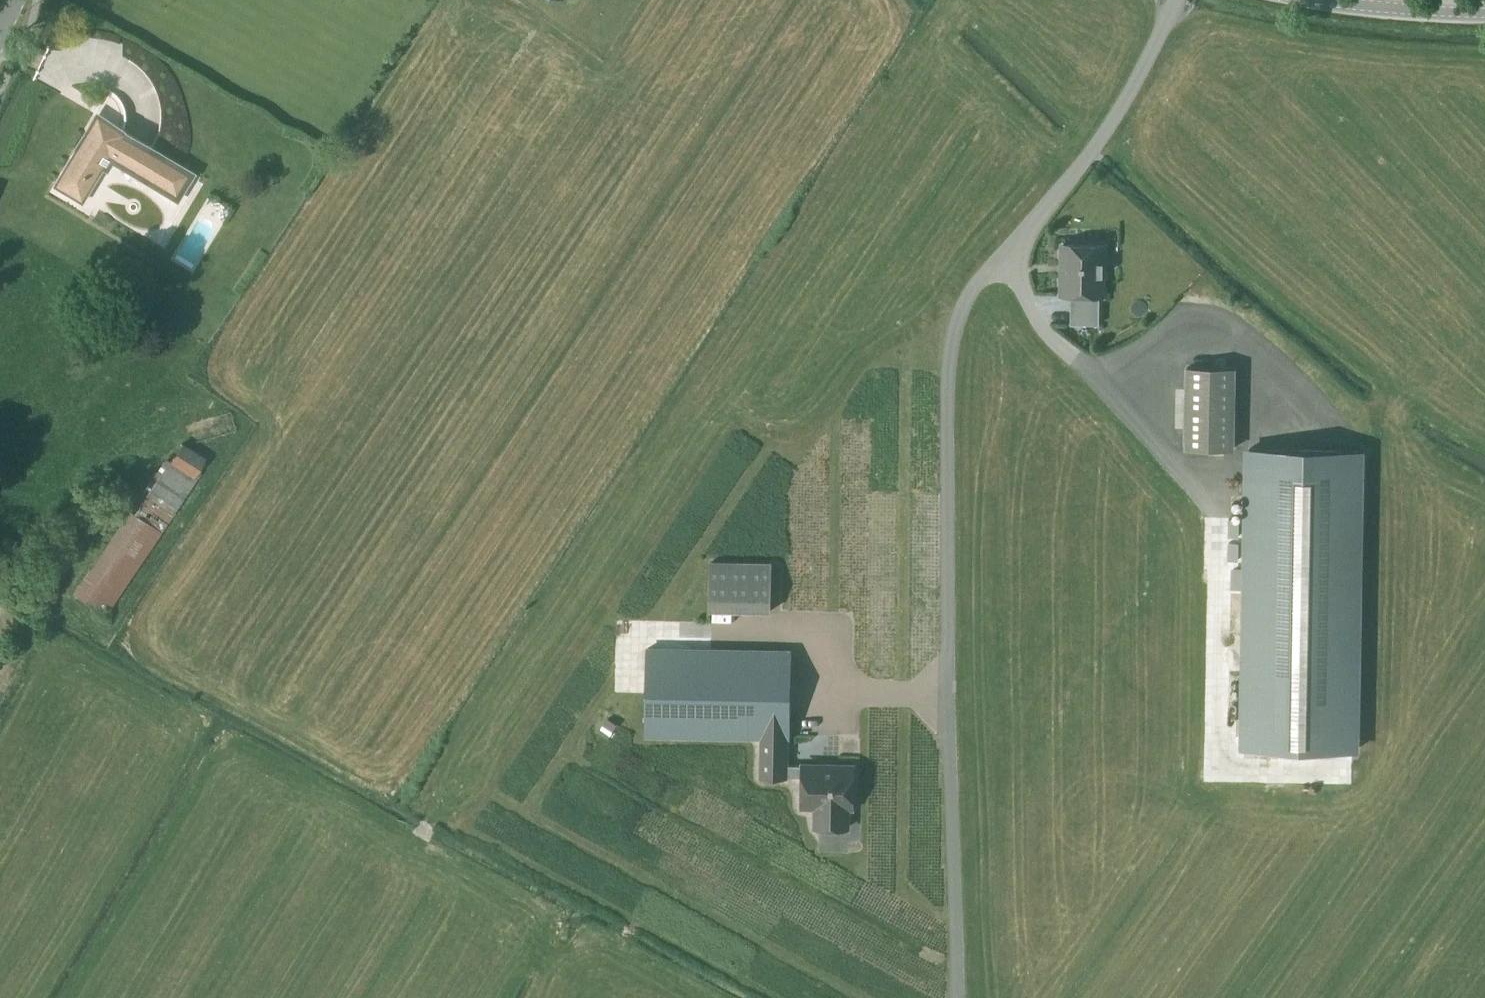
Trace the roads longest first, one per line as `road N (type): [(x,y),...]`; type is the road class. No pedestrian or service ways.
road 1 (tertiary): [(1329,0),(1484,13)]

